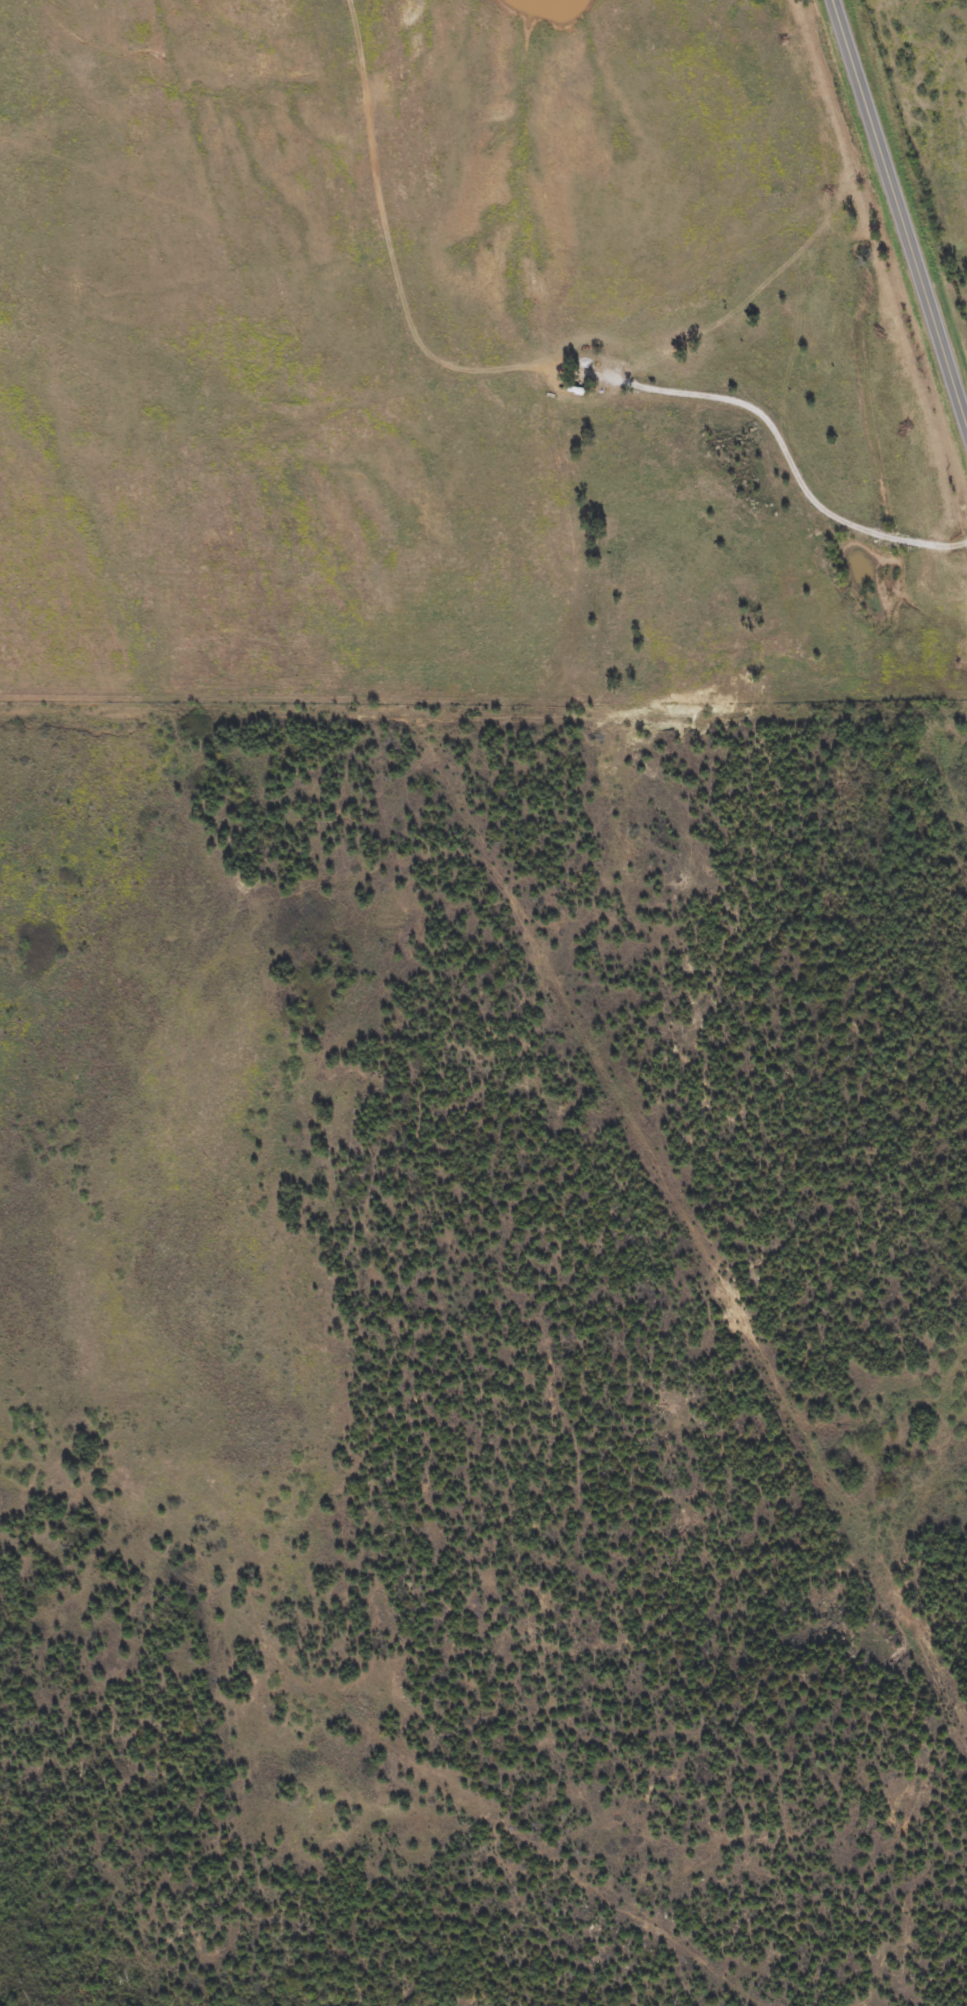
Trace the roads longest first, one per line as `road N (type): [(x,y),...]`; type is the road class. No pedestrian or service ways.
road 1 (secondary): [(833,0),(966,416)]

